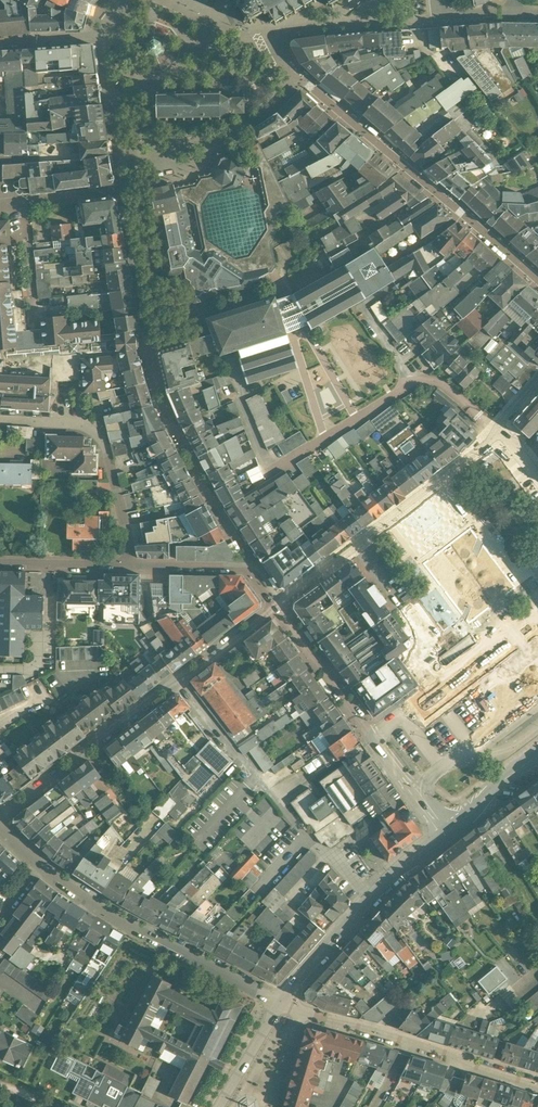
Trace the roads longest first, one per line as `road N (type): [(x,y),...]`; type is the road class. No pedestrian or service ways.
road 1 (residential): [(123,191),(161,409),(249,568)]
road 2 (residential): [(277,606),(0,817)]
road 3 (residential): [(277,606),(374,738),(399,724),(466,819)]
road 4 (residential): [(418,382),(272,472),(223,356)]
road 5 (residential): [(498,432),(277,606)]
road 6 (residential): [(282,1003),(124,921),(40,864)]
road 7 (tertiary): [(466,819),(382,885),(282,1003)]
road 8 (residential): [(134,565),(106,450),(93,430),(0,419)]
road 9 (residential): [(324,1019),(537,1083)]
road 10 (residential): [(98,35),(123,191)]
road 11 (residential): [(0,563),(134,565)]
road 12 (residential): [(123,191),(0,207)]
road 13 (tertiary): [(282,1003),(219,1106)]

